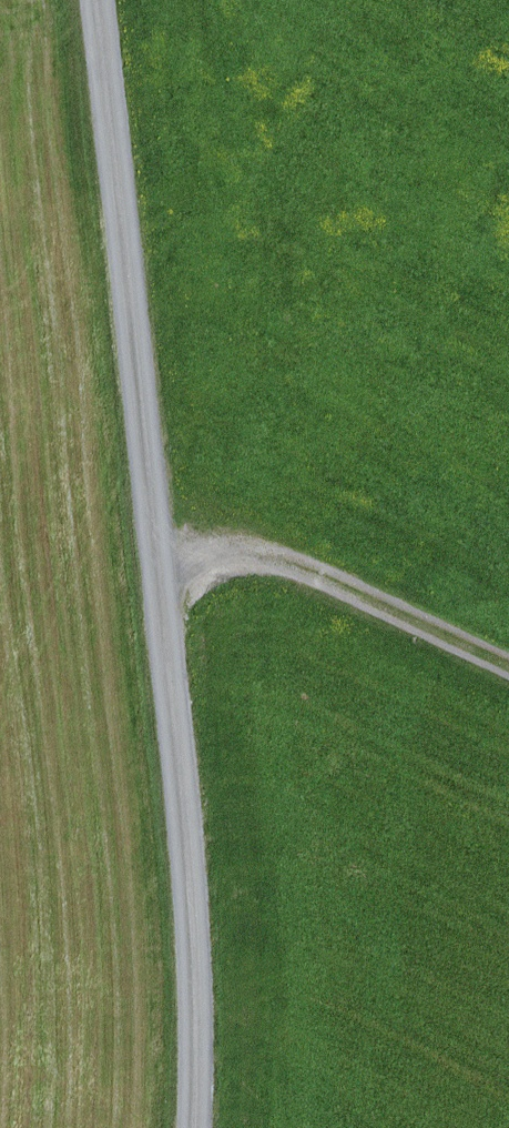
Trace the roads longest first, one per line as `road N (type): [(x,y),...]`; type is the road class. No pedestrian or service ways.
road 1 (track): [(101,0),(221,893),(207,1127)]
road 2 (track): [(180,571),(281,526),(508,636)]

